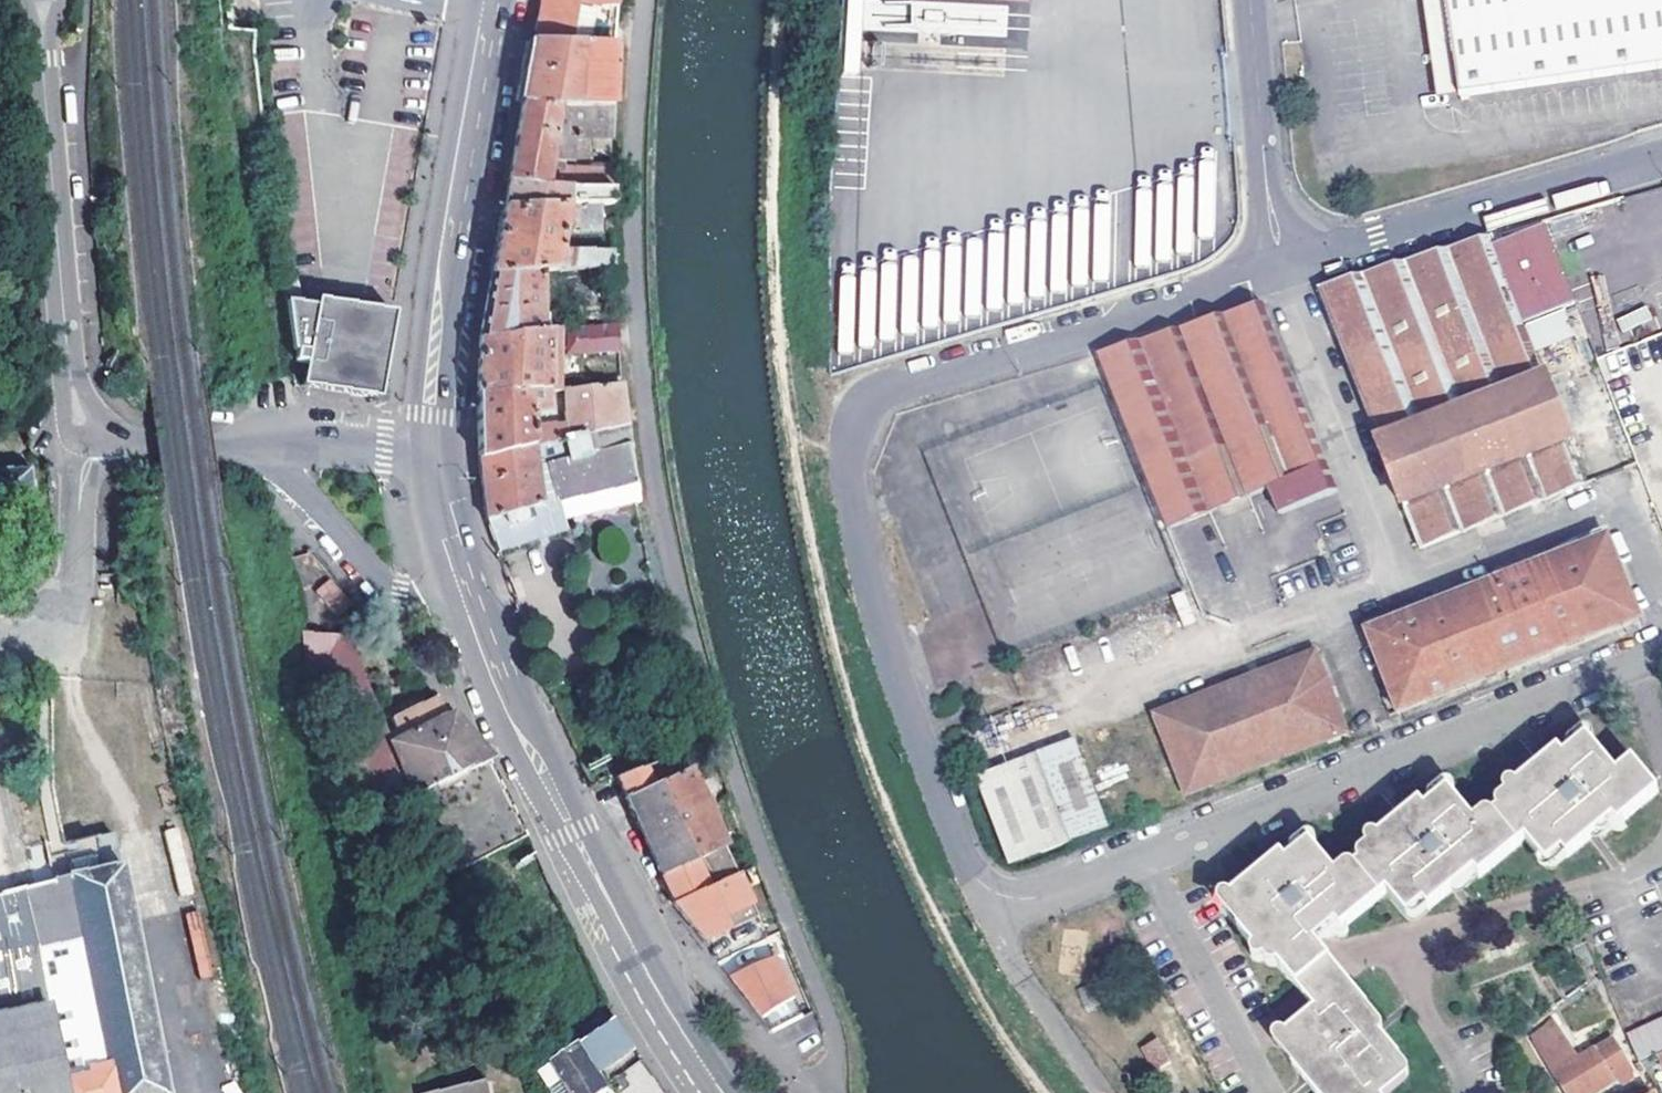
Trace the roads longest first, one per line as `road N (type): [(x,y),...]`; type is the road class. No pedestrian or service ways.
road 1 (track): [(783,0),(771,157),(777,303),(805,519),(845,690),(894,821),(970,986),(1046,1092)]
road 2 (residential): [(1279,272),(884,388),(852,423),(844,456),(873,604),(958,851),(997,894)]
road 3 (residential): [(997,894),(1056,891),(1661,651)]
road 4 (secondary): [(428,452),(441,298),(490,0)]
road 5 (residential): [(96,429),(74,391),(67,342),(40,0)]
road 6 (residential): [(1661,159),(1279,272)]
road 7 (secondary): [(568,833),(714,1092)]
road 8 (residential): [(257,445),(402,595),(467,608)]
road 9 (residential): [(1279,272),(1254,0)]
road 10 (residential): [(0,639),(61,612),(96,429)]
road 11 (secondary): [(568,833),(467,608)]
road 12 (residential): [(1101,1092),(1002,950),(997,894)]
road 13 (residential): [(428,452),(257,445)]
road 14 (residential): [(257,445),(96,429)]
road 15 (secondary): [(467,608),(428,452)]

